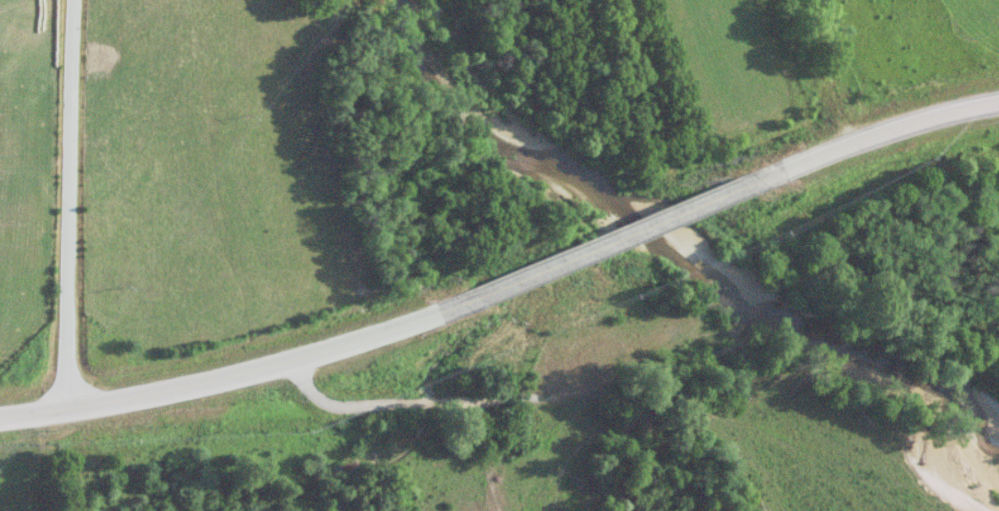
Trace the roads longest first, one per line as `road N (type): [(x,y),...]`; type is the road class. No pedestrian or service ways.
road 1 (secondary): [(552,268),(293,359),(0,418)]
road 2 (residential): [(72,407),(83,0)]
road 3 (residential): [(537,397),(342,407),(310,391),(293,359)]
road 4 (secondary): [(998,104),(867,136),(752,178)]
road 5 (secondary): [(752,178),(552,268)]

